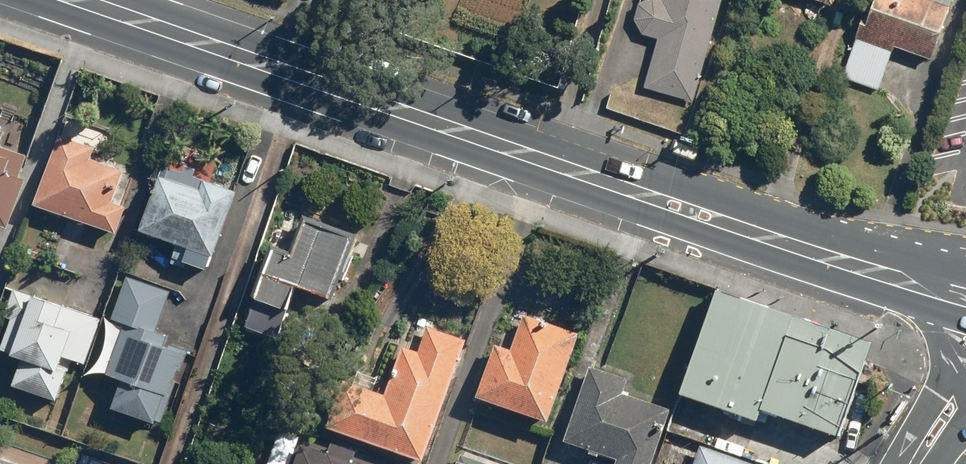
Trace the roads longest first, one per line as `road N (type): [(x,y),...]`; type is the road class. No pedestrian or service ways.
road 1 (primary): [(913,282),(81,0)]

